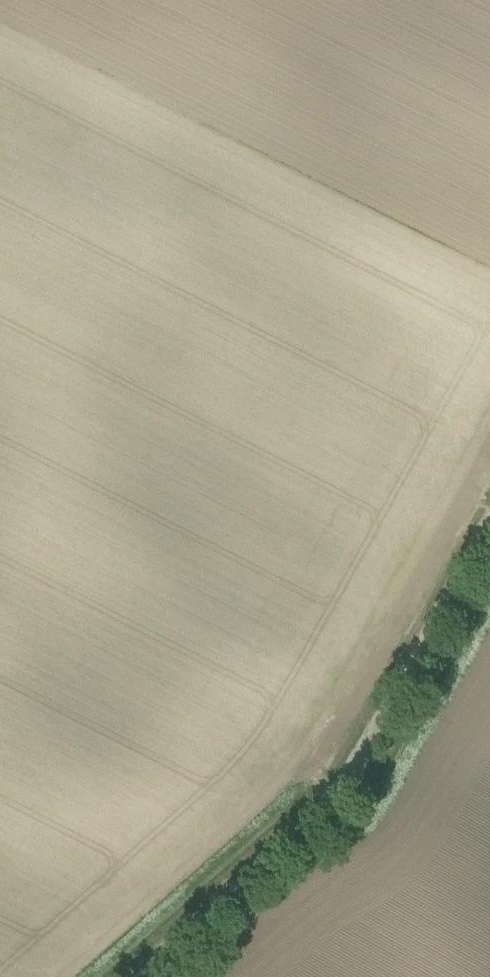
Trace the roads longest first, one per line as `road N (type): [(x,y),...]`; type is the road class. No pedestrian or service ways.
road 1 (unclassified): [(144,976),(300,834),(358,761),(489,528)]

